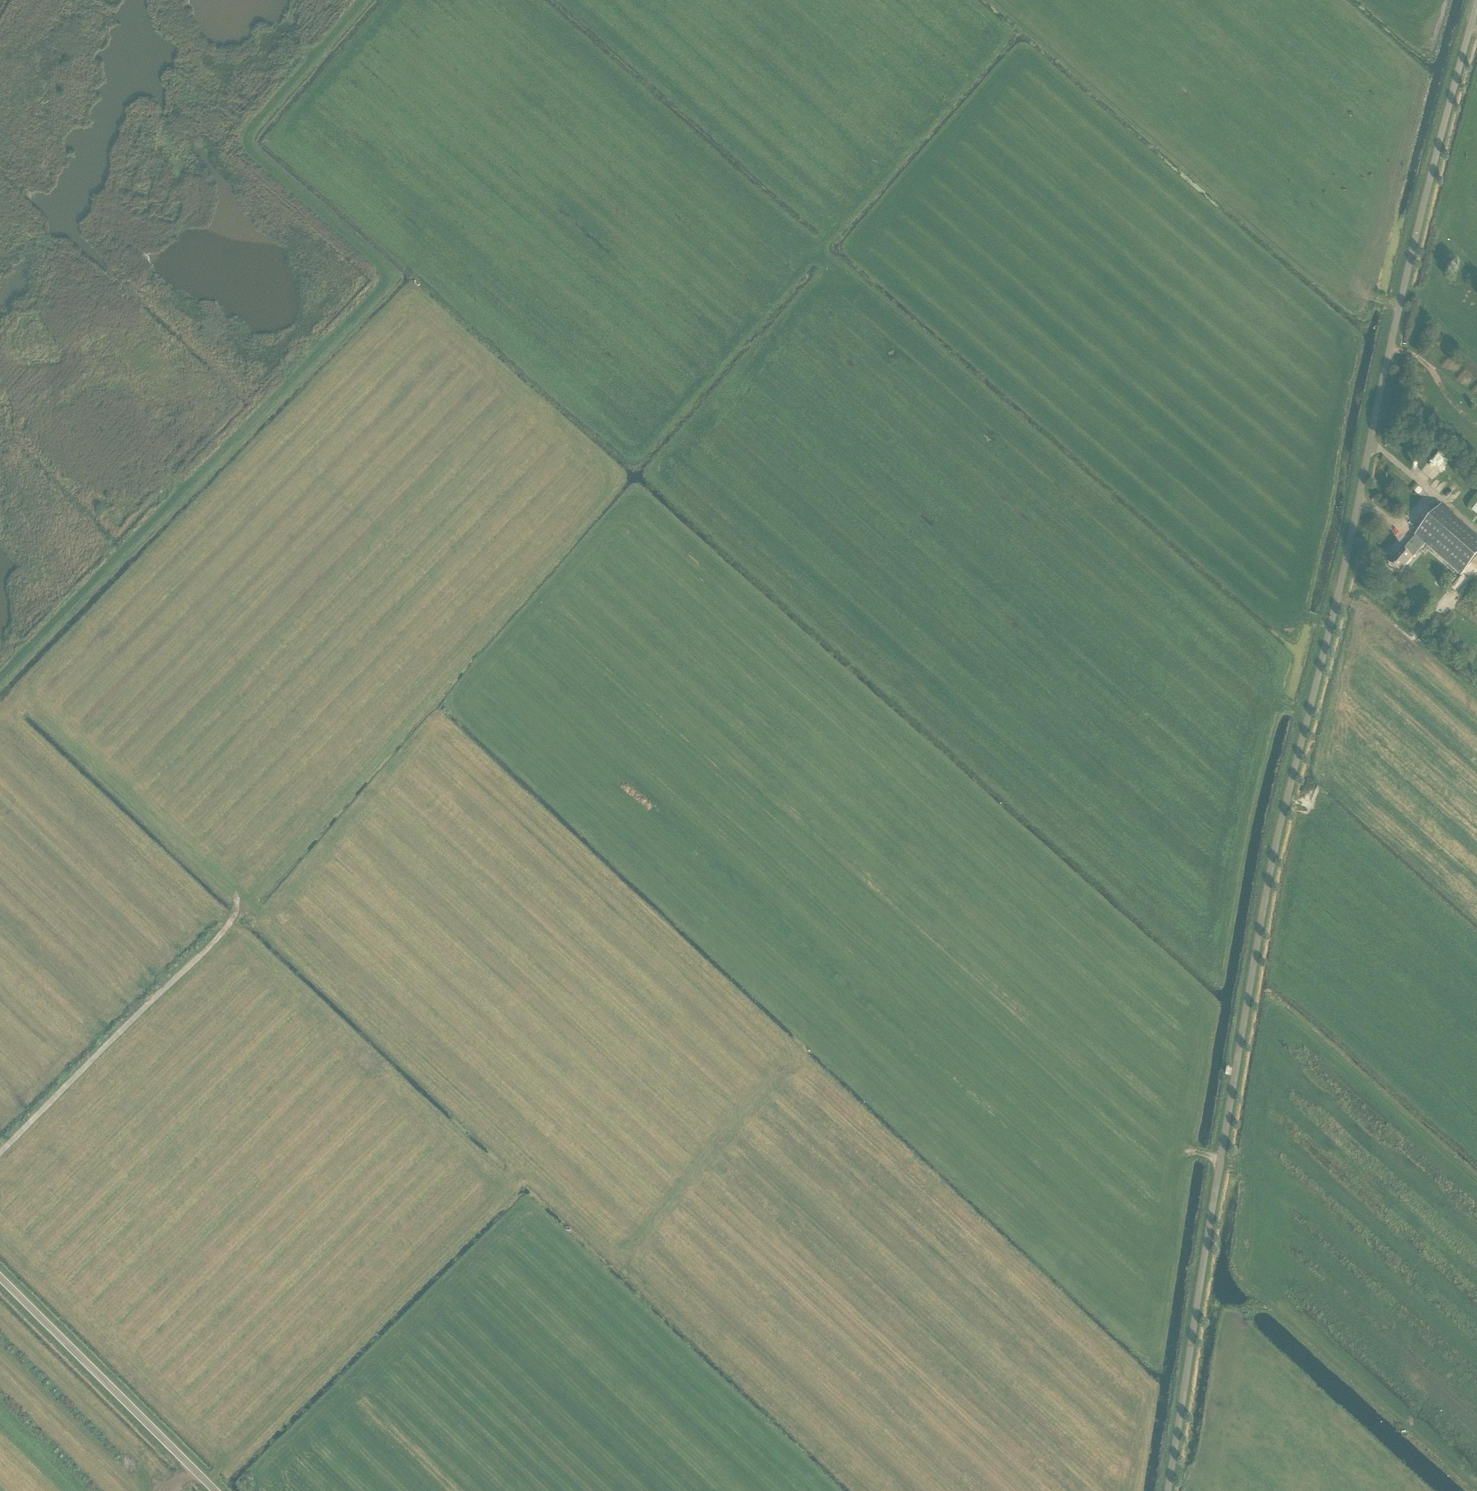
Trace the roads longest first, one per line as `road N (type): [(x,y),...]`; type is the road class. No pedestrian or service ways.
road 1 (unclassified): [(1168,1490),(1261,926),(1474,0)]
road 2 (track): [(0,1152),(220,937),(238,897)]
road 3 (unclassified): [(215,1490),(0,1278)]
road 4 (track): [(1391,349),(1431,368),(1476,427)]

